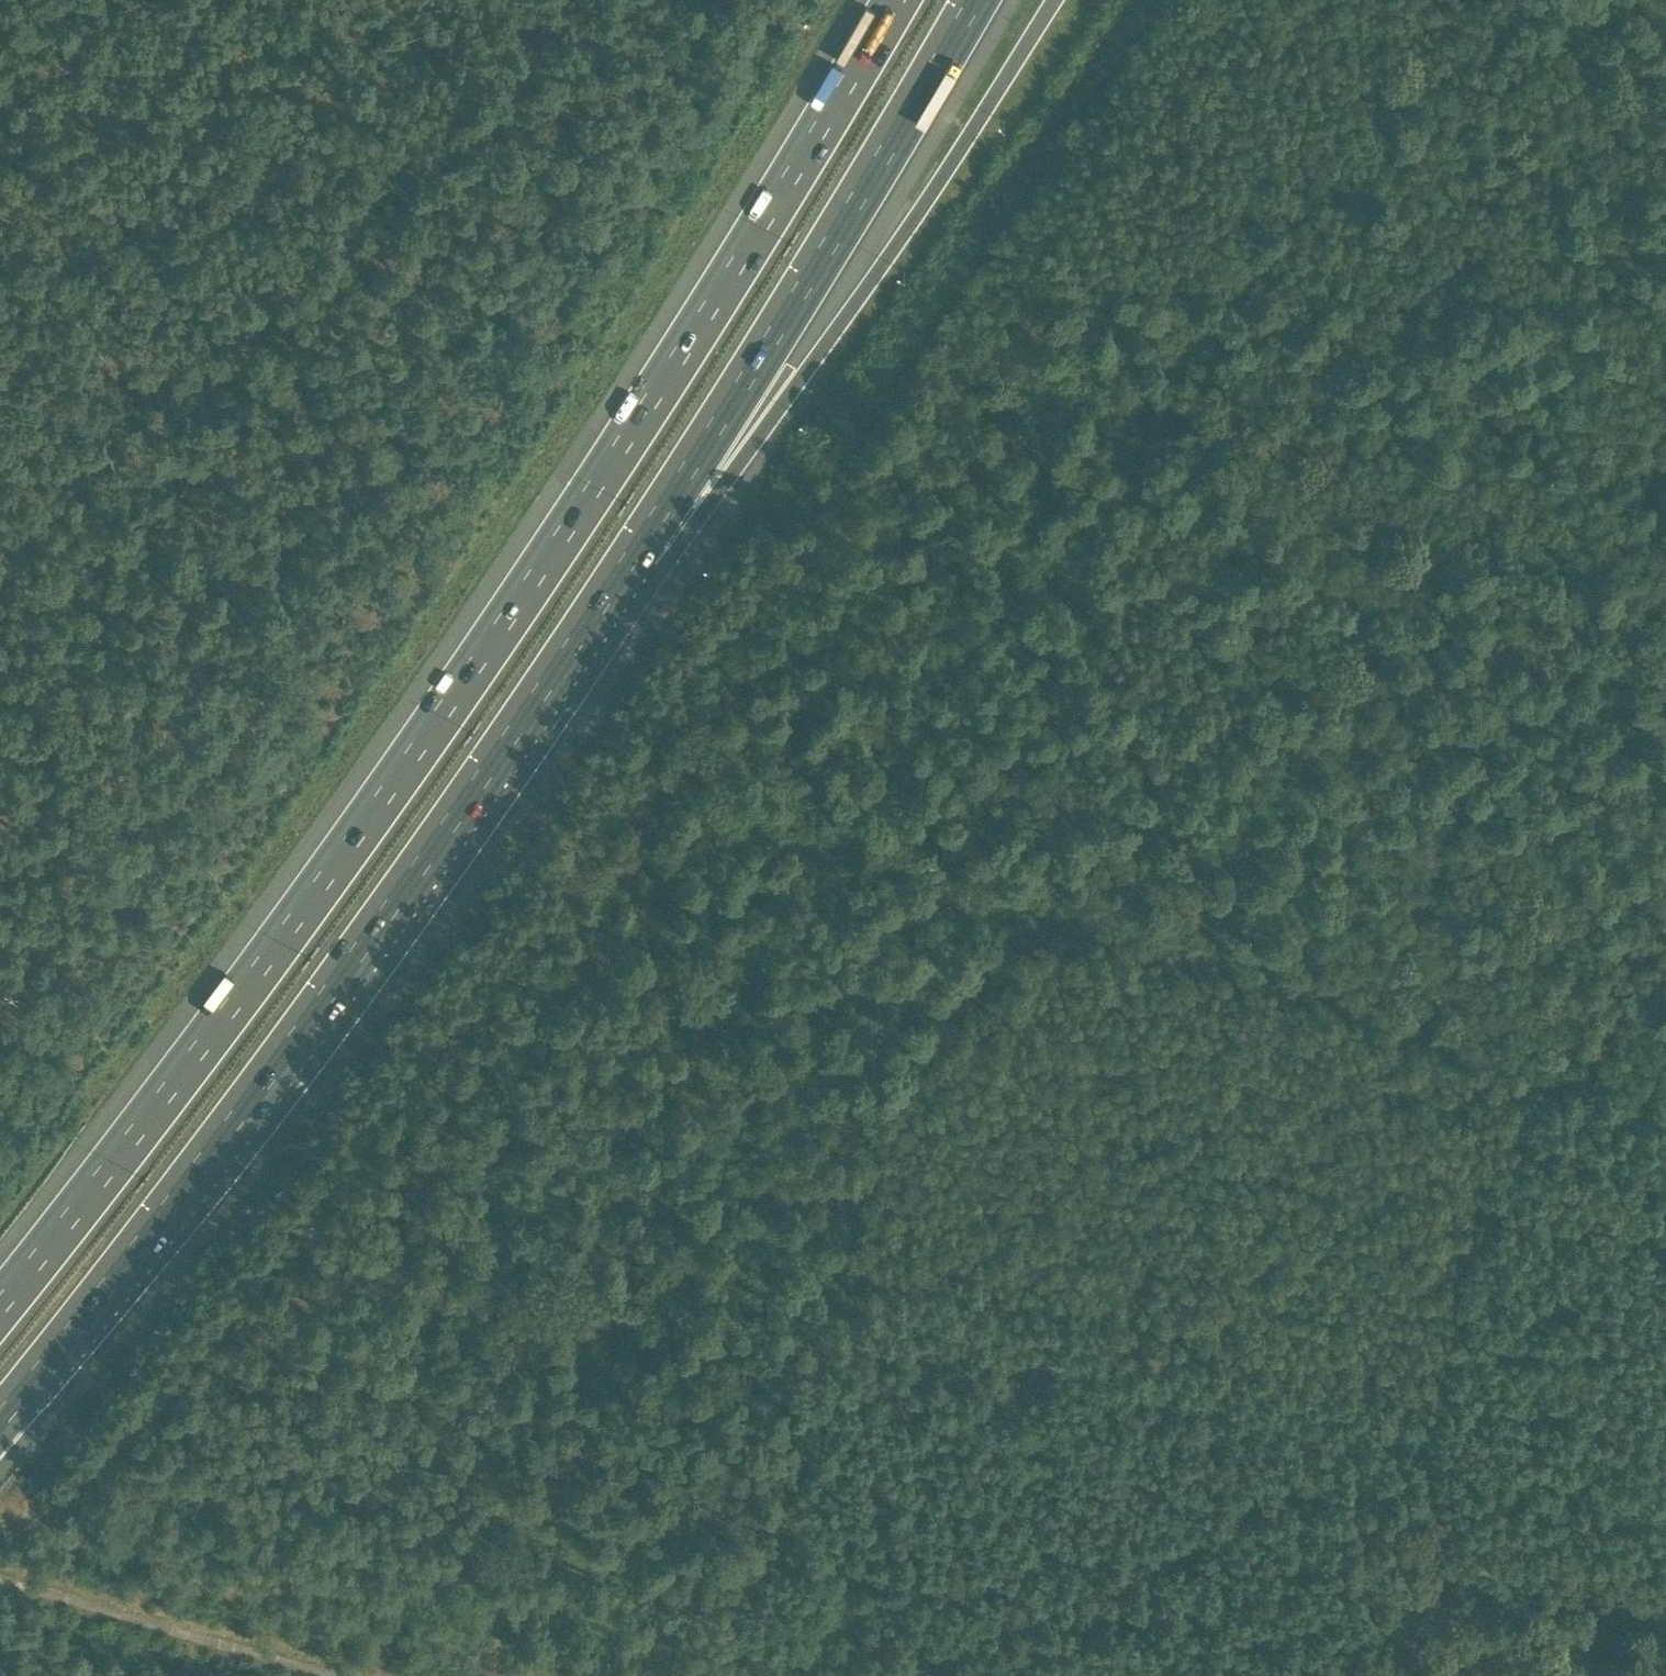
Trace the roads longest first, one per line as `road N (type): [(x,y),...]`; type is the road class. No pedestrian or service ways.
road 1 (track): [(1665,1616),(1492,1575),(1014,1429),(561,1310),(517,1448),(479,1528),(445,1552),(417,1552),(172,1482)]
road 2 (motorway): [(897,0),(570,530),(257,974),(0,1303)]
road 3 (motorway): [(0,1424),(325,1005),(636,558)]
road 4 (motorway): [(636,558),(839,329),(1054,0)]
road 5 (motorway): [(636,558),(973,0)]

